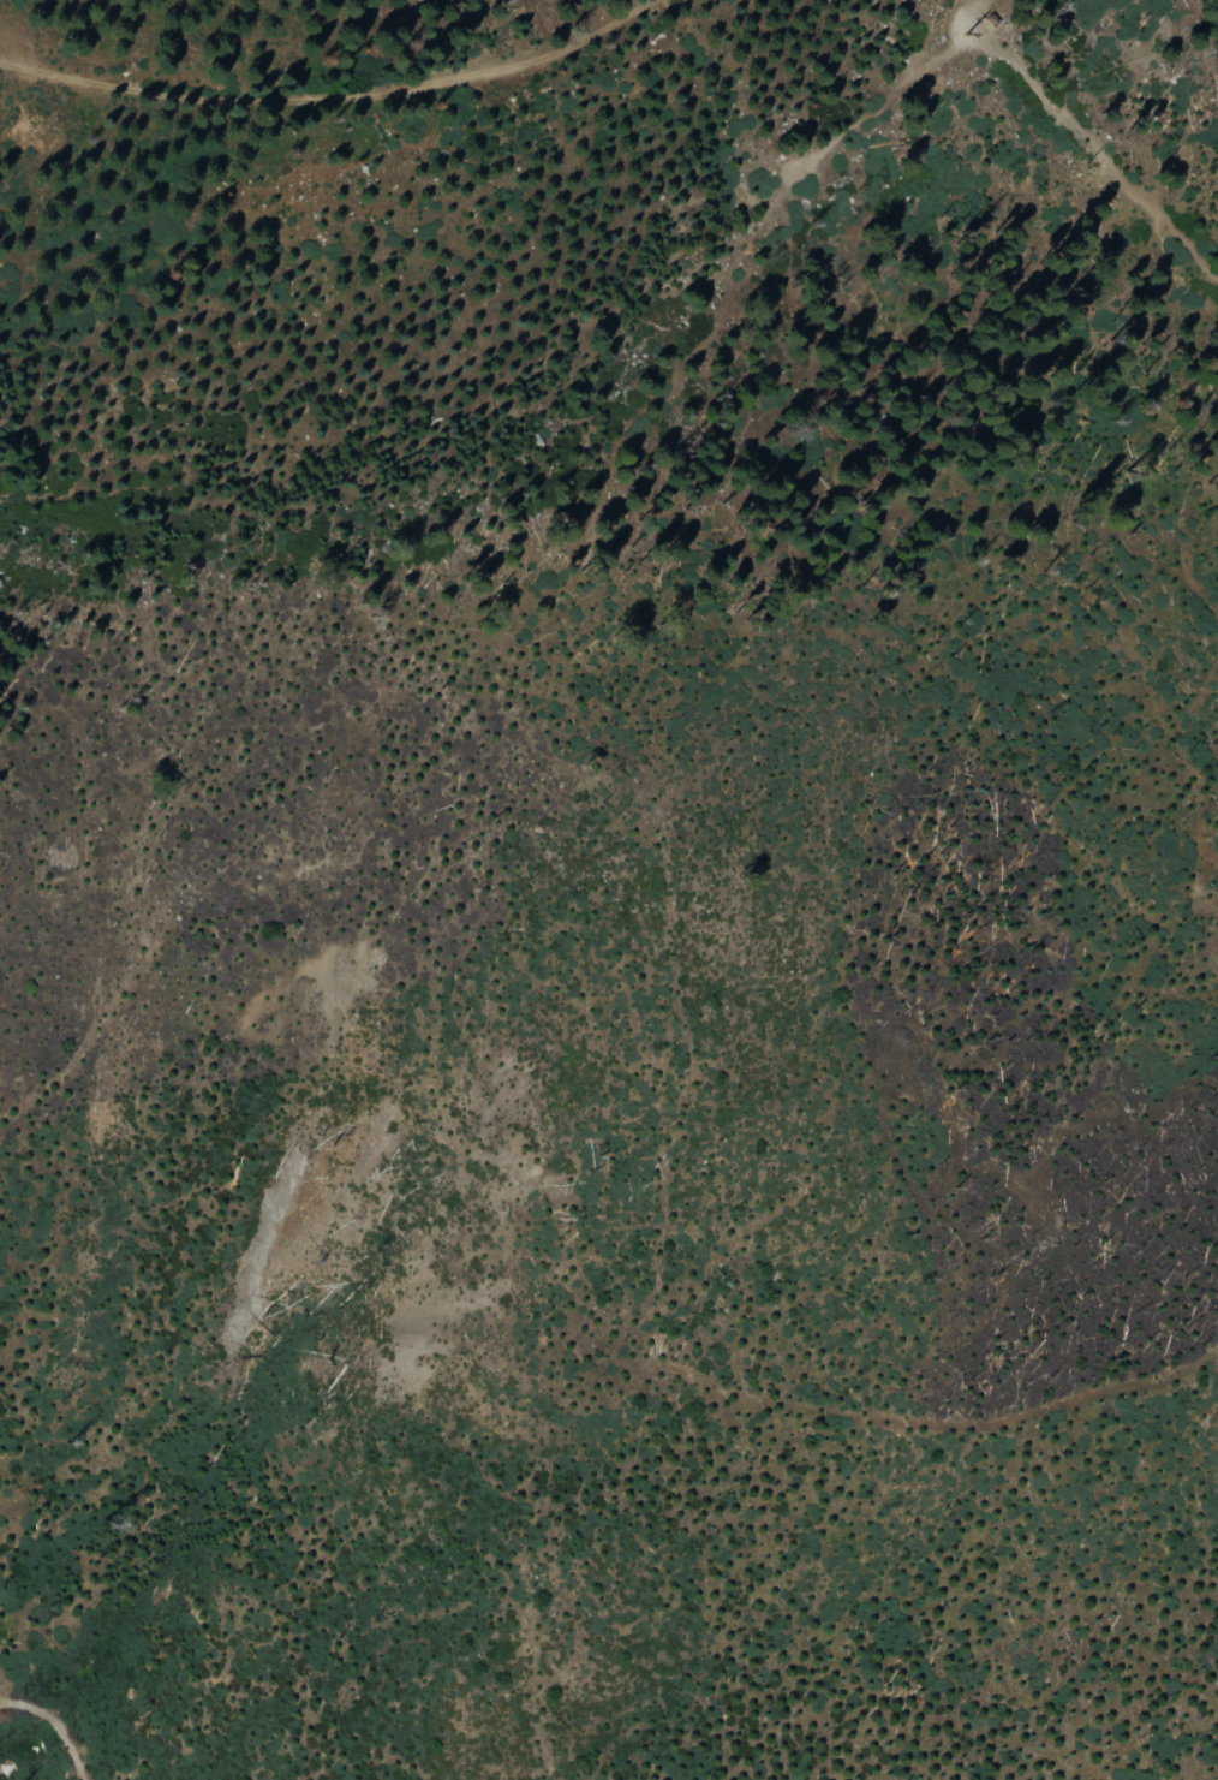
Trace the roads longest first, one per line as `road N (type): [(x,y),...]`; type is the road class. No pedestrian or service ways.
road 1 (track): [(634,0),(526,65),(459,87),(253,100),(90,85),(0,67)]

